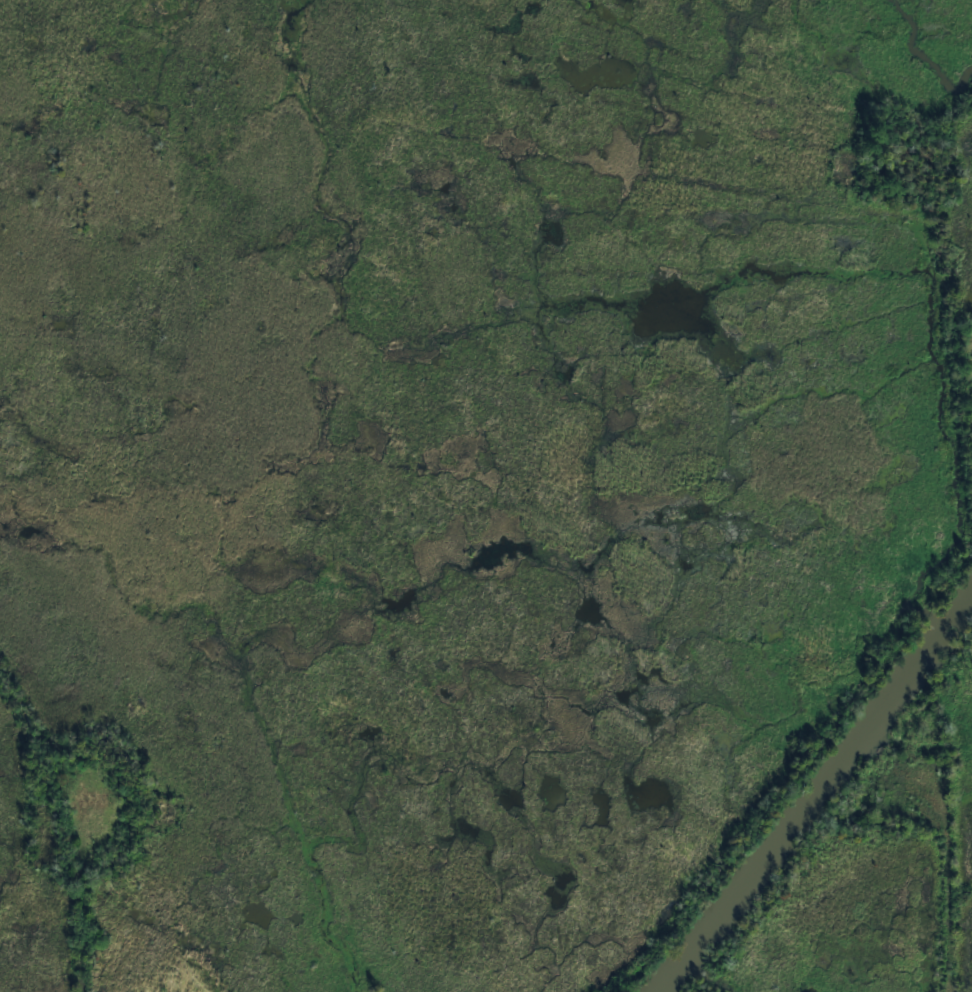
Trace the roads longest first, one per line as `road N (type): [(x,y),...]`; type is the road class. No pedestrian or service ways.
road 1 (residential): [(949,991),(951,809),(935,777),(914,772)]

